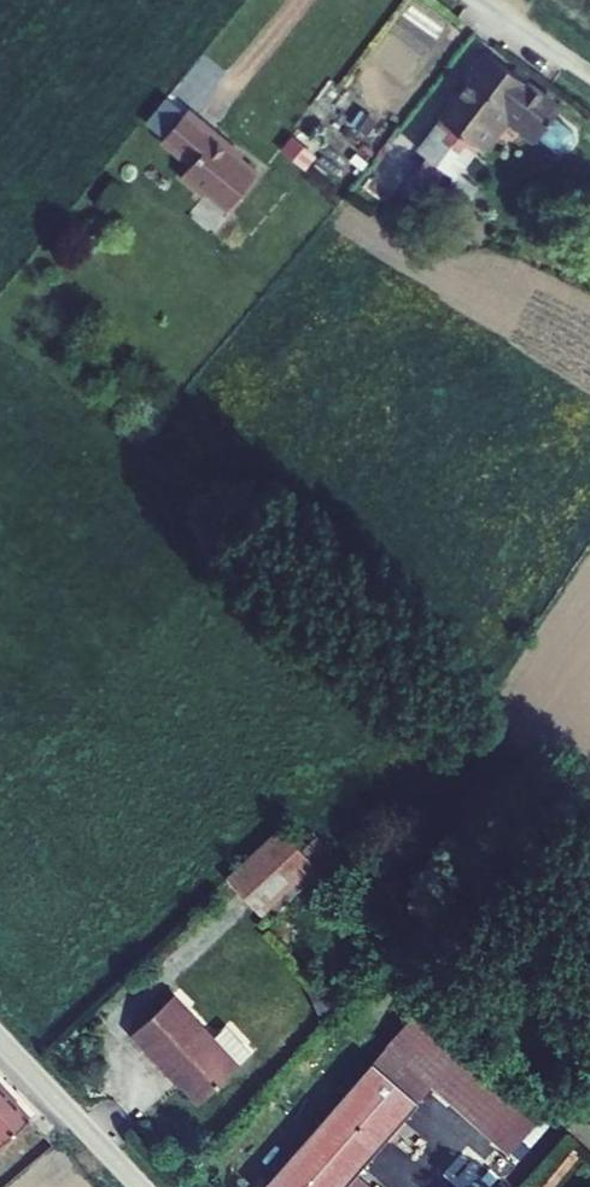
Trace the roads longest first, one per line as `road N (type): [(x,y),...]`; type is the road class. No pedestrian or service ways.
road 1 (unclassified): [(0,1038),(142,1186)]
road 2 (unclassified): [(477,0),(589,74)]

